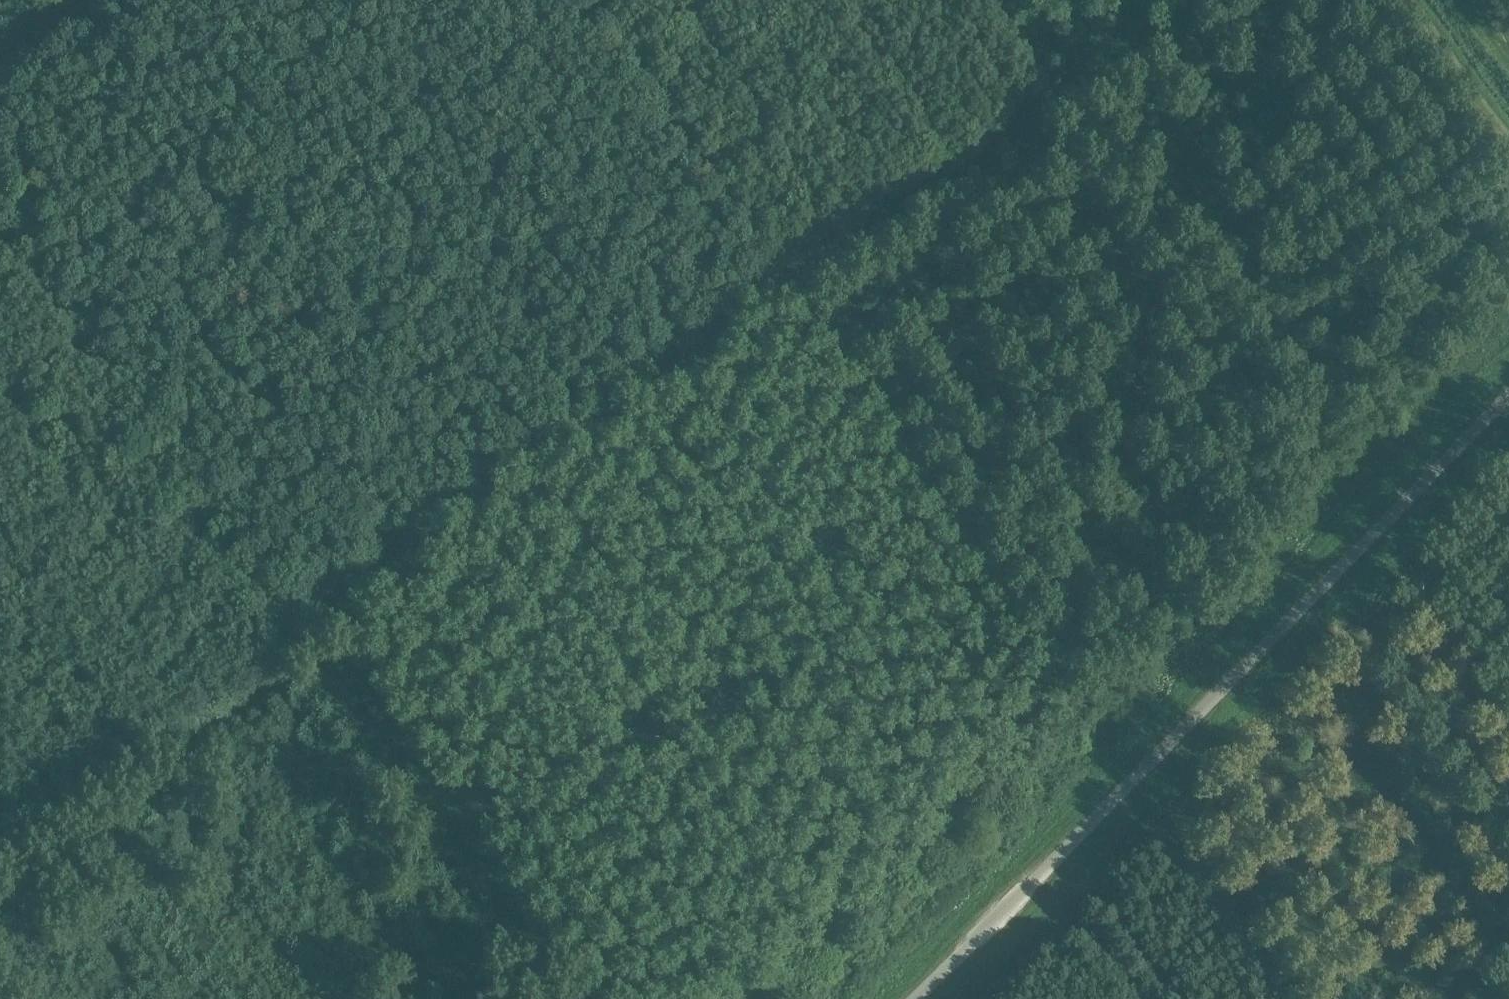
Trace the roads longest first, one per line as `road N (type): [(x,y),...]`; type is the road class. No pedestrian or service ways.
road 1 (track): [(0,832),(1182,0)]
road 2 (unclassified): [(916,998),(1508,398)]
road 3 (track): [(1508,143),(1480,117),(1402,0)]

